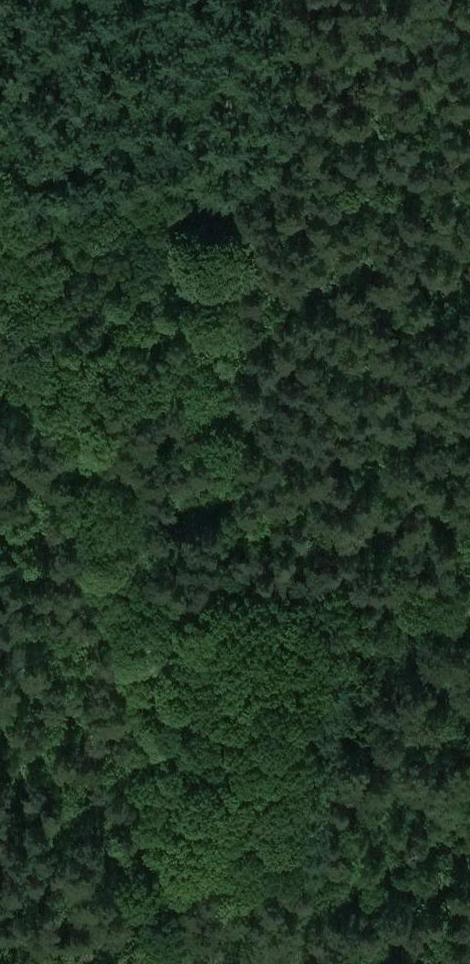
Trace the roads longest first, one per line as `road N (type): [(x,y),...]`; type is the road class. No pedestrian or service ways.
road 1 (track): [(0,167),(133,594),(164,769),(159,963)]
road 2 (track): [(469,181),(6,186)]
road 3 (track): [(133,594),(469,592)]

